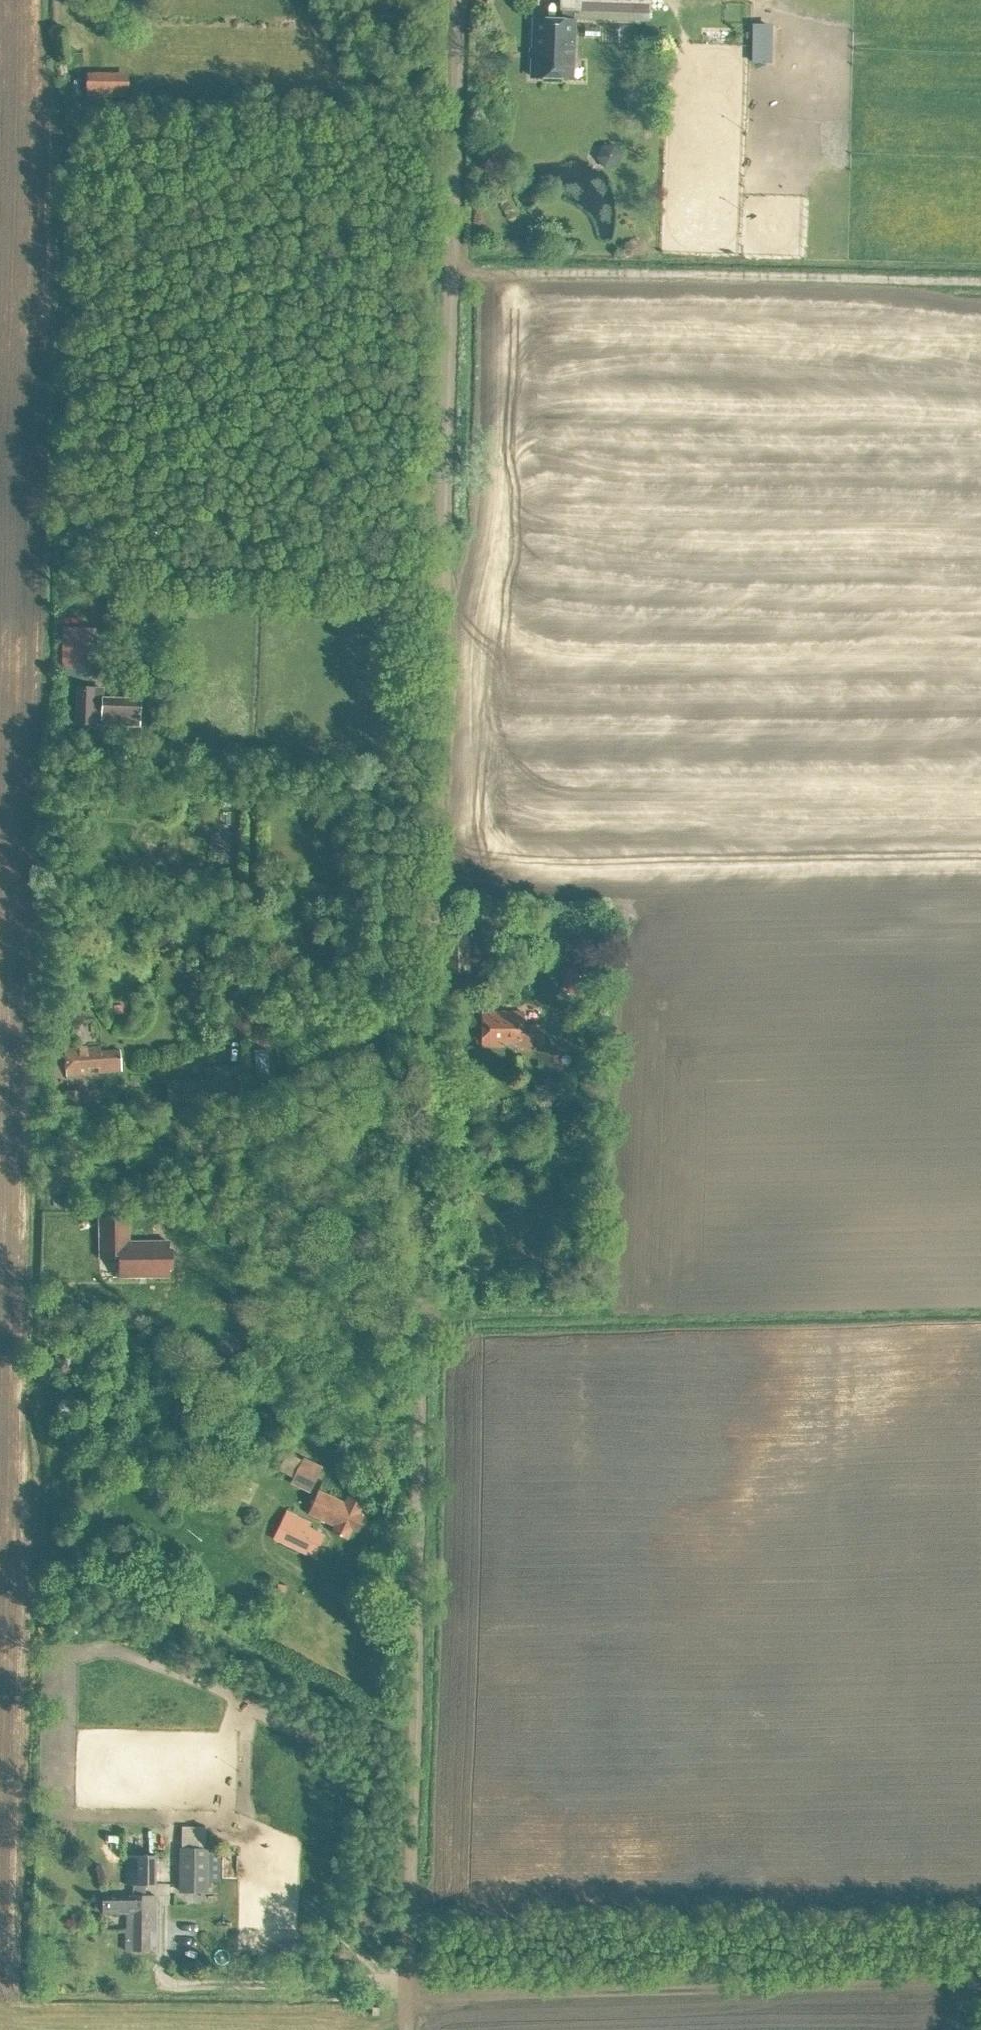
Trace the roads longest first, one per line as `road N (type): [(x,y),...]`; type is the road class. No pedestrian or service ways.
road 1 (track): [(454,0),(404,2029)]
road 2 (track): [(438,563),(123,554),(91,600)]
road 3 (track): [(411,1615),(278,1562),(260,1537)]

